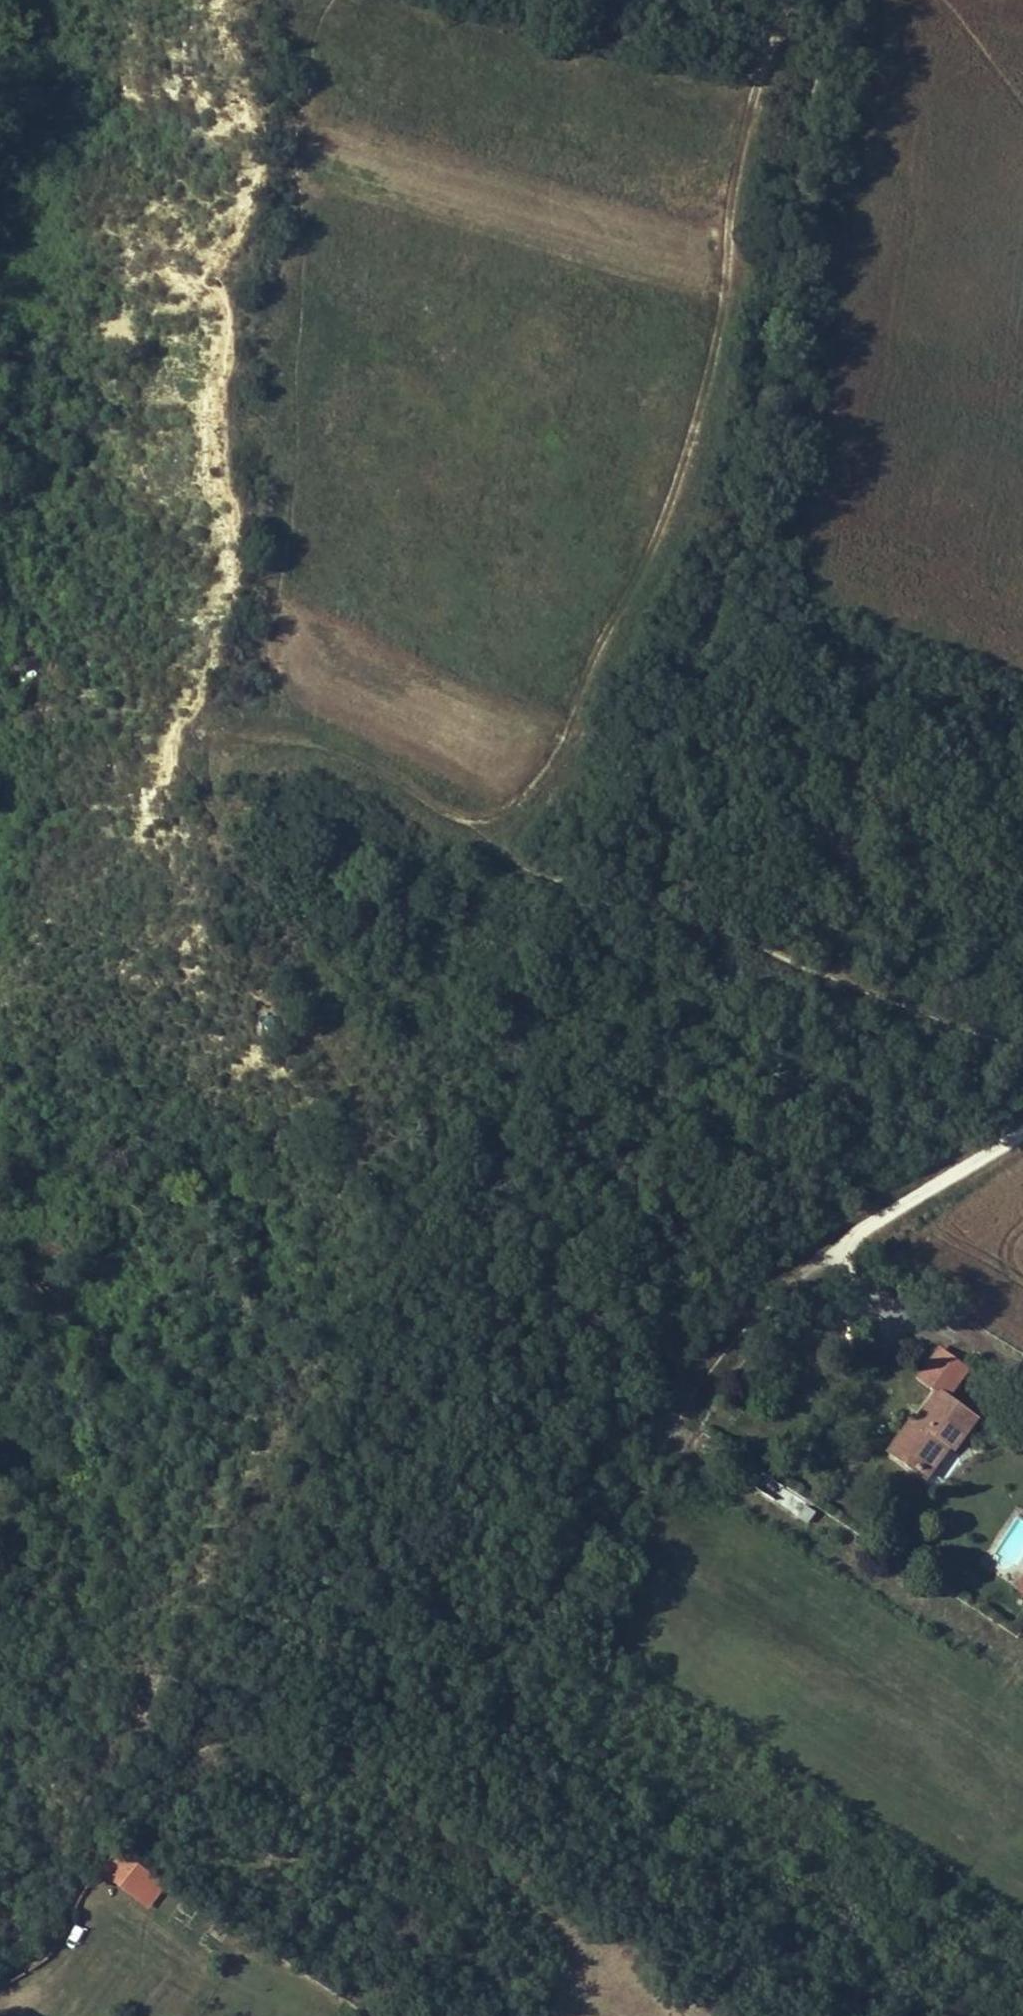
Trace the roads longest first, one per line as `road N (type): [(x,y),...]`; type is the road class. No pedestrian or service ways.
road 1 (track): [(781,0),(737,168),(707,381),(660,542),(537,781),(505,813),(471,819),(304,743),(215,731)]
road 2 (unclassified): [(846,1225),(1022,1129)]
road 3 (track): [(1022,107),(943,0)]

